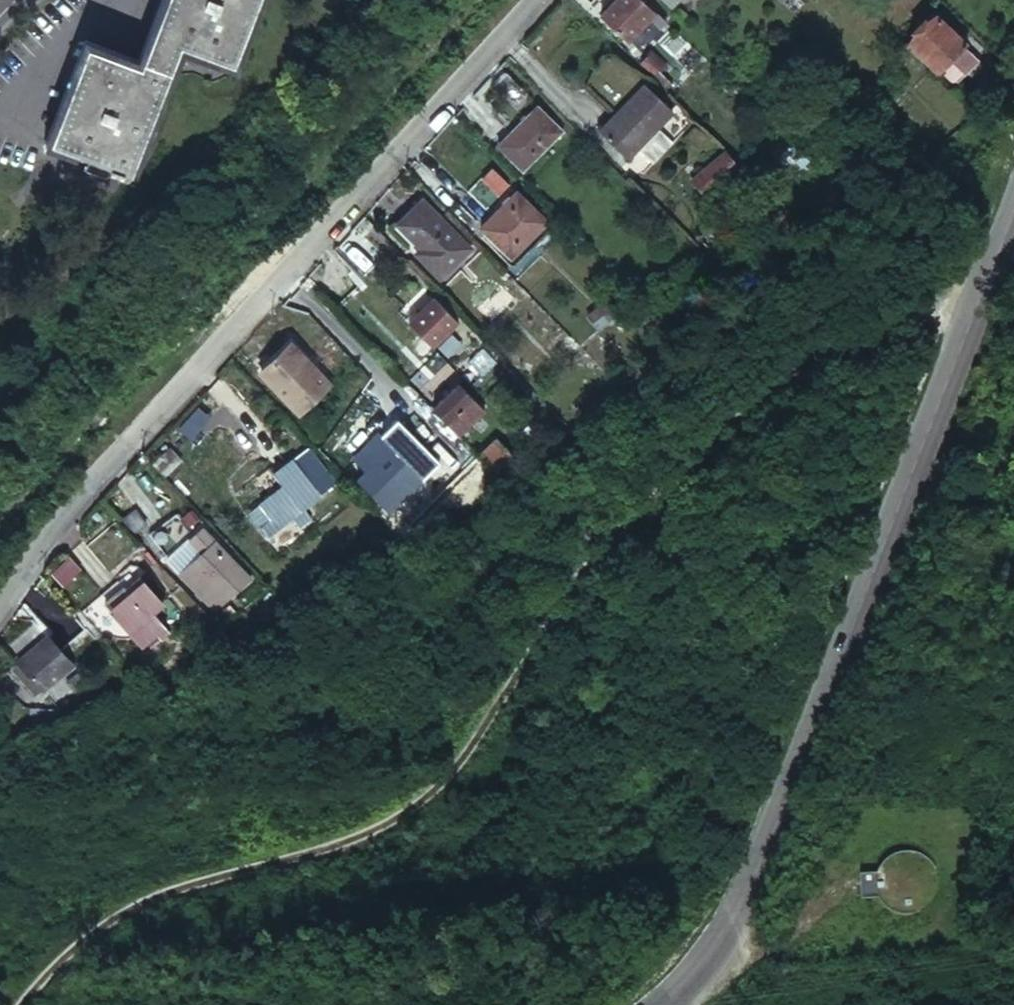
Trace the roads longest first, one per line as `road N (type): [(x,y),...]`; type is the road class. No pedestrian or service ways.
road 1 (track): [(975,302),(895,311),(772,381),(577,567),(431,793),(278,861),(143,896),(74,937),(15,1004)]
road 2 (secondary): [(1013,204),(720,929),(655,1004)]
road 3 (residential): [(537,0),(65,513),(0,602)]

